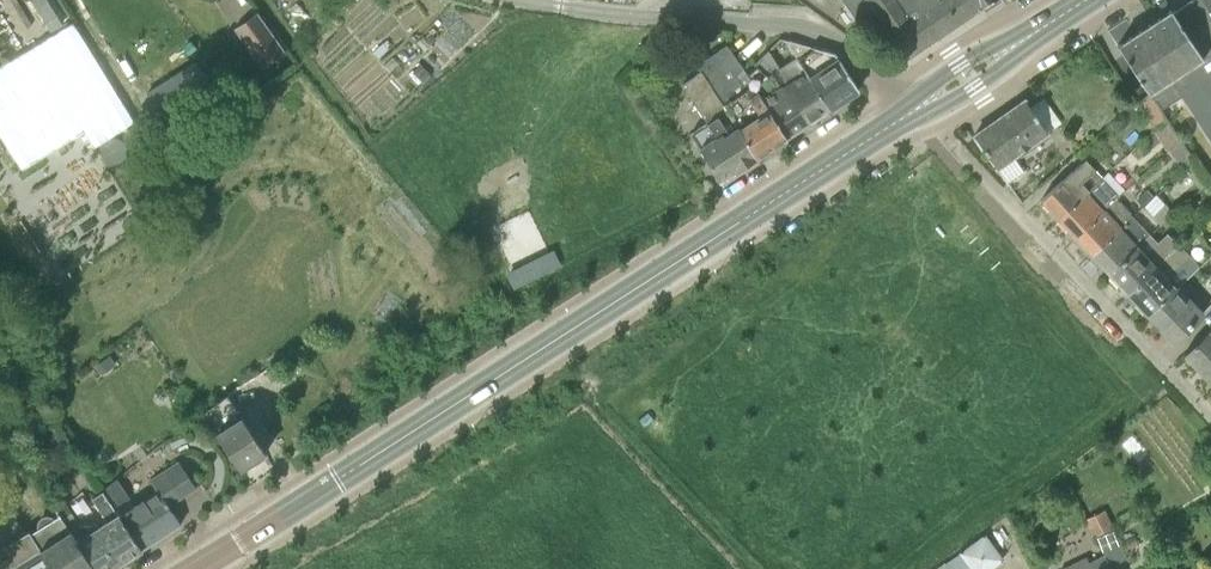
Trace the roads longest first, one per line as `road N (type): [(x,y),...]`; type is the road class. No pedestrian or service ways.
road 1 (primary): [(195,568),(903,117)]
road 2 (residential): [(1210,413),(963,153)]
road 3 (residential): [(903,117),(874,71),(828,37),(669,15)]
road 4 (primary): [(903,117),(1085,0)]
road 5 (residential): [(518,0),(669,15)]

